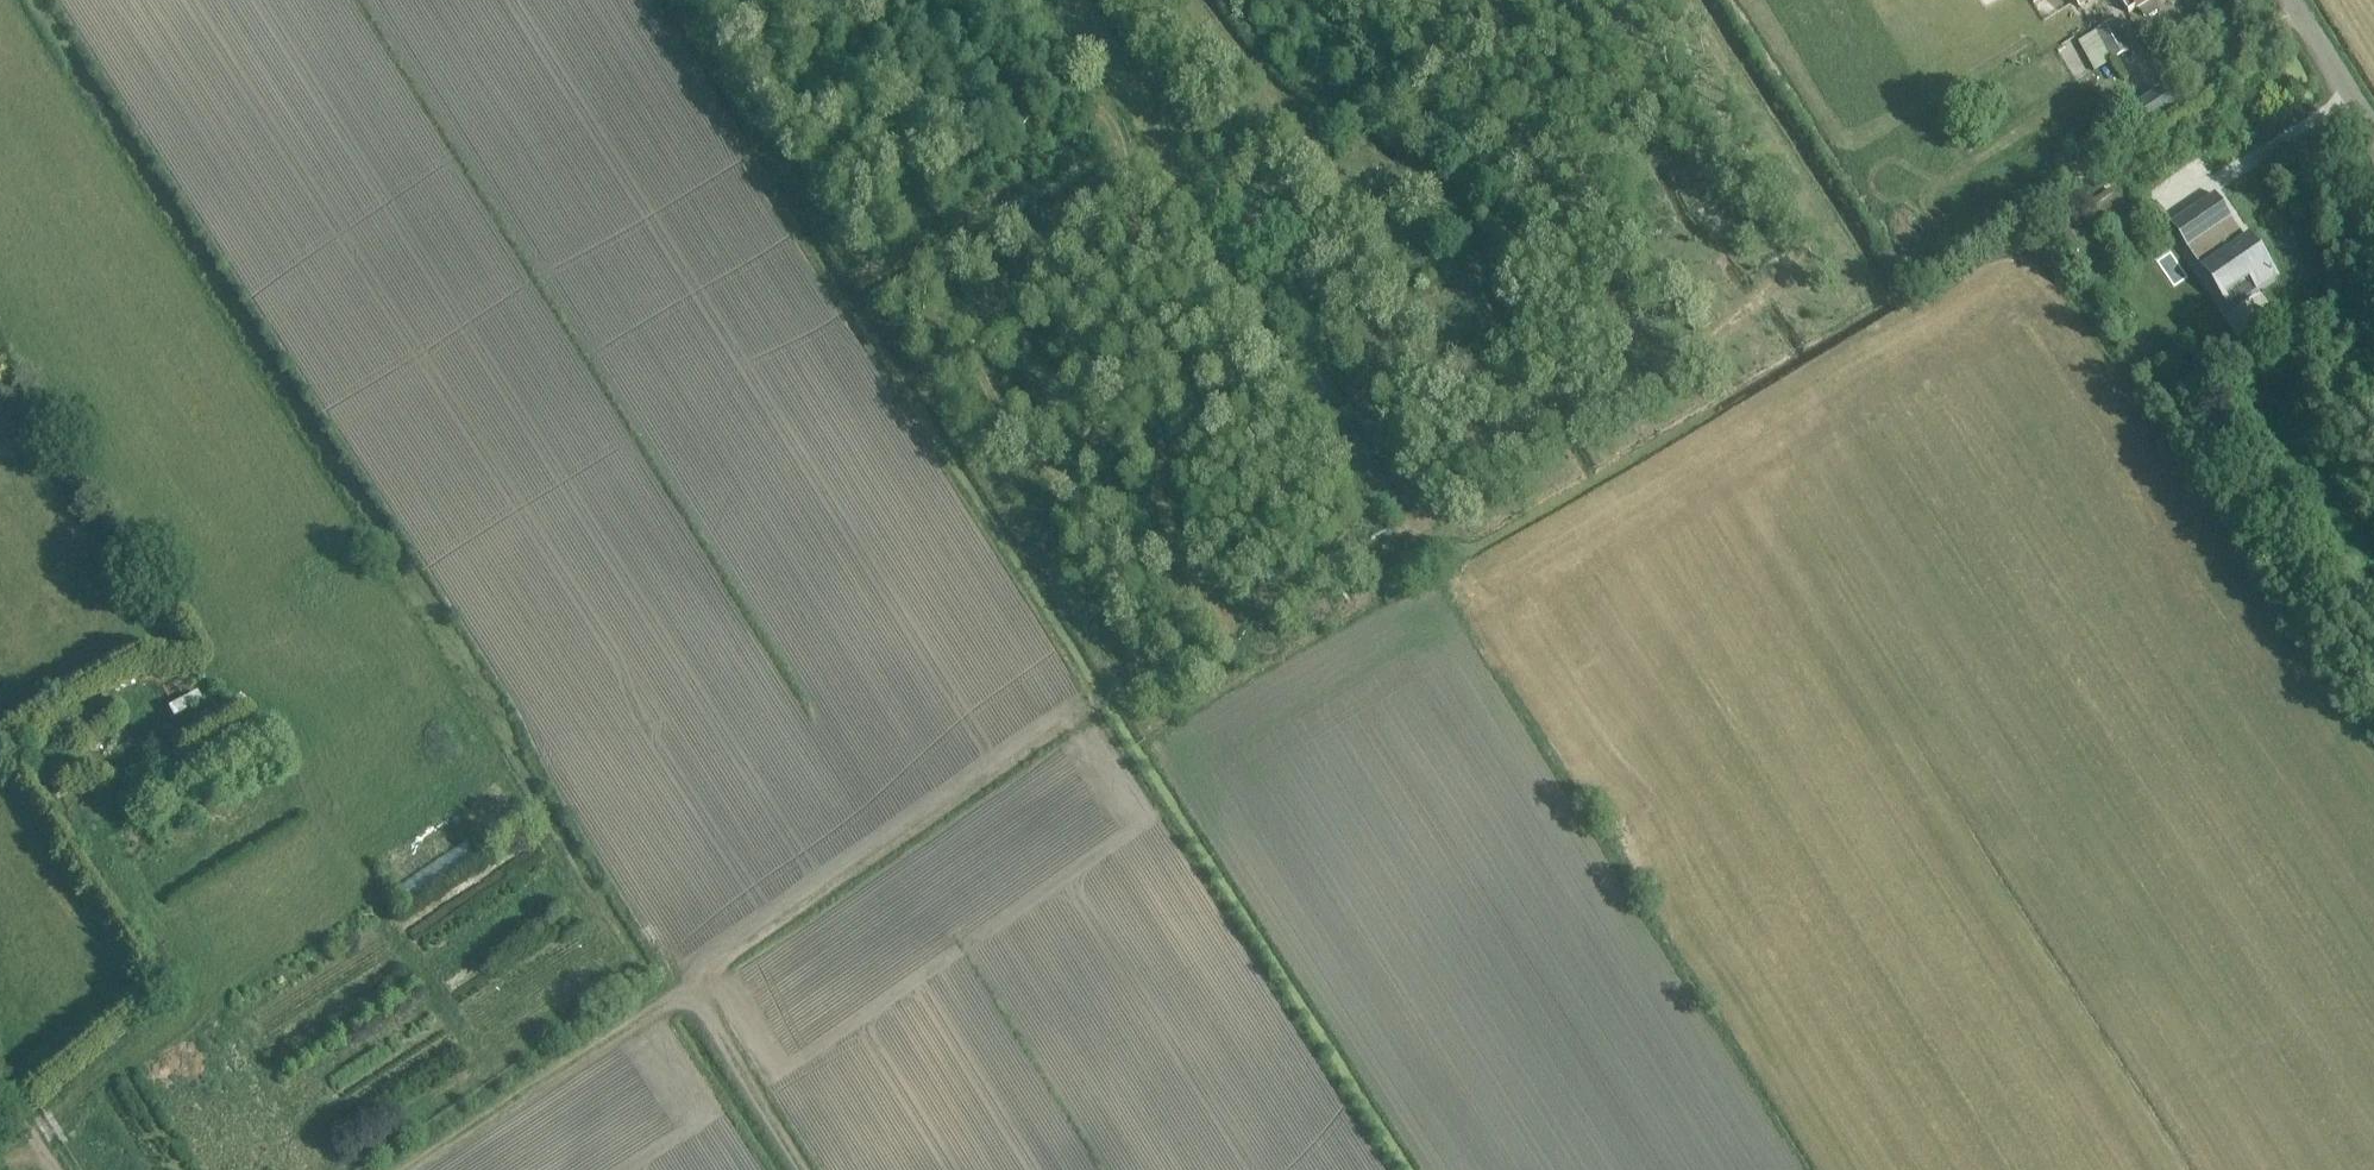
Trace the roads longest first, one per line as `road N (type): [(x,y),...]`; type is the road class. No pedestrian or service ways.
road 1 (unclassified): [(2373,131),(2291,0)]

